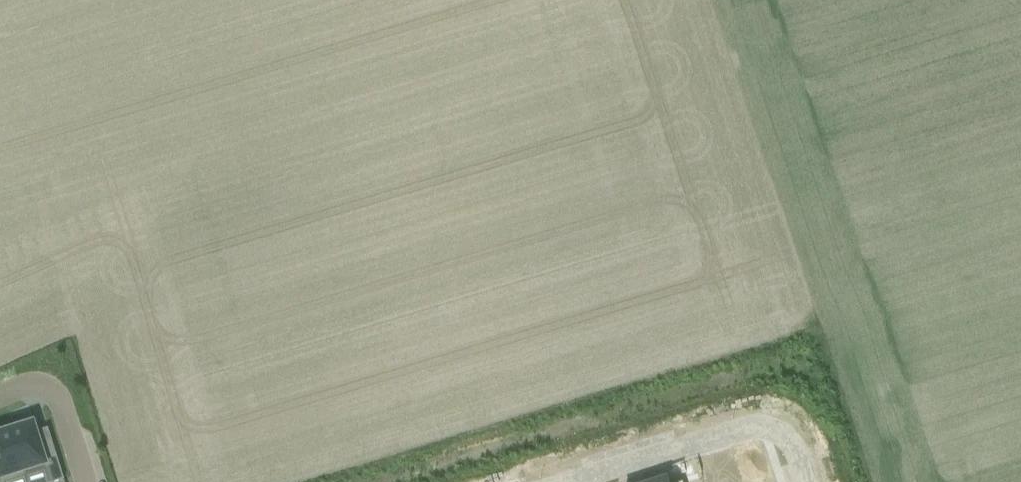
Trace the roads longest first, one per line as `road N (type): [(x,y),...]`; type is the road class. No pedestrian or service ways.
road 1 (residential): [(812,481),(799,438),(750,421),(563,481)]
road 2 (residential): [(0,404),(25,393),(58,403),(82,481)]

